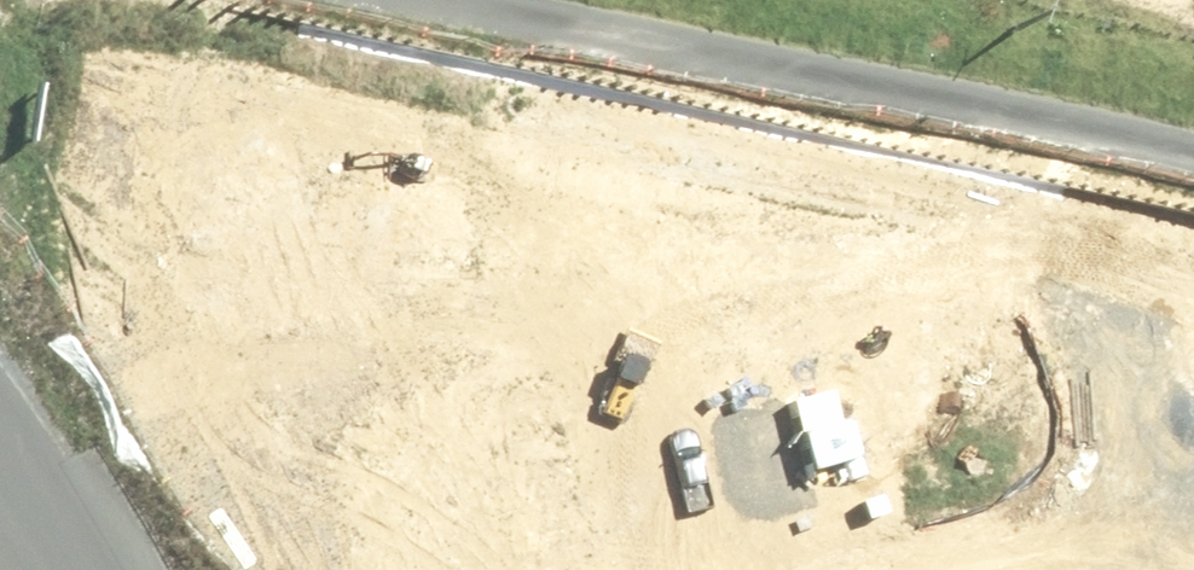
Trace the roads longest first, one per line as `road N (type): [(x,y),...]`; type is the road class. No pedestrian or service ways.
road 1 (unknown): [(684,569),(491,94)]
road 2 (unknown): [(1193,493),(1070,223)]
road 3 (unknown): [(1193,521),(1067,569)]

